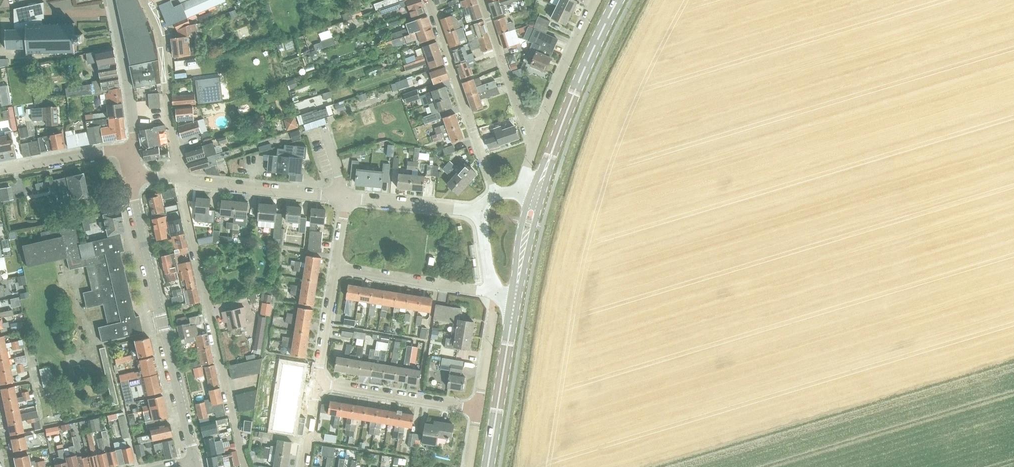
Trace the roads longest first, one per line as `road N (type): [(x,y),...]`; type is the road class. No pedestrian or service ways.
road 1 (residential): [(246,466),(179,178)]
road 2 (residential): [(192,463),(133,179)]
road 3 (secondary): [(538,196),(618,0)]
road 4 (residential): [(428,0),(495,193)]
road 5 (residential): [(179,178),(166,58),(145,0)]
road 6 (secondary): [(487,466),(514,300)]
road 7 (residential): [(346,197),(179,178)]
road 8 (residential): [(496,292),(334,270)]
road 9 (residential): [(475,410),(315,384)]
road 10 (residential): [(495,193),(481,212),(346,197)]
road 11 (residential): [(540,132),(525,127),(482,0)]
road 12 (residential): [(134,145),(108,0)]
road 13 (residential): [(540,132),(596,0)]
road 14 (residential): [(0,170),(134,145)]

